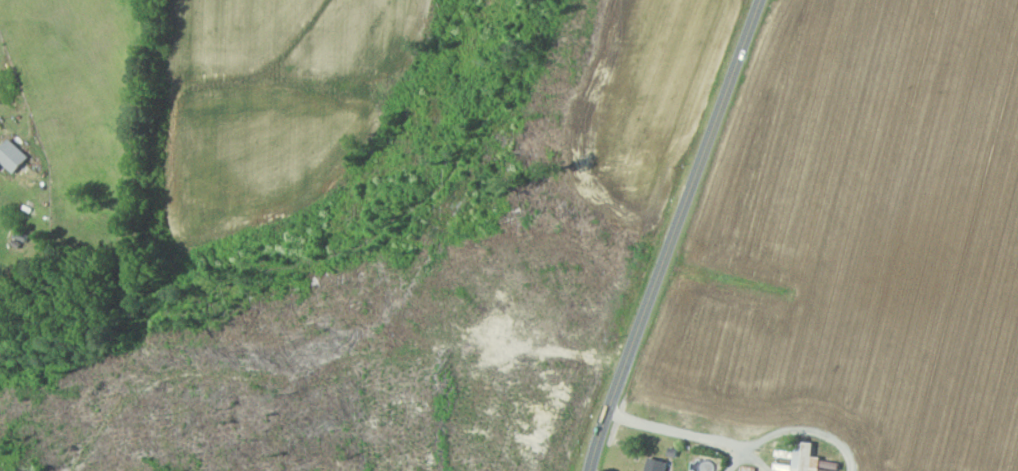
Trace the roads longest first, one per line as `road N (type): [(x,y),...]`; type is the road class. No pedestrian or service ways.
road 1 (tertiary): [(589,470),(761,0)]

